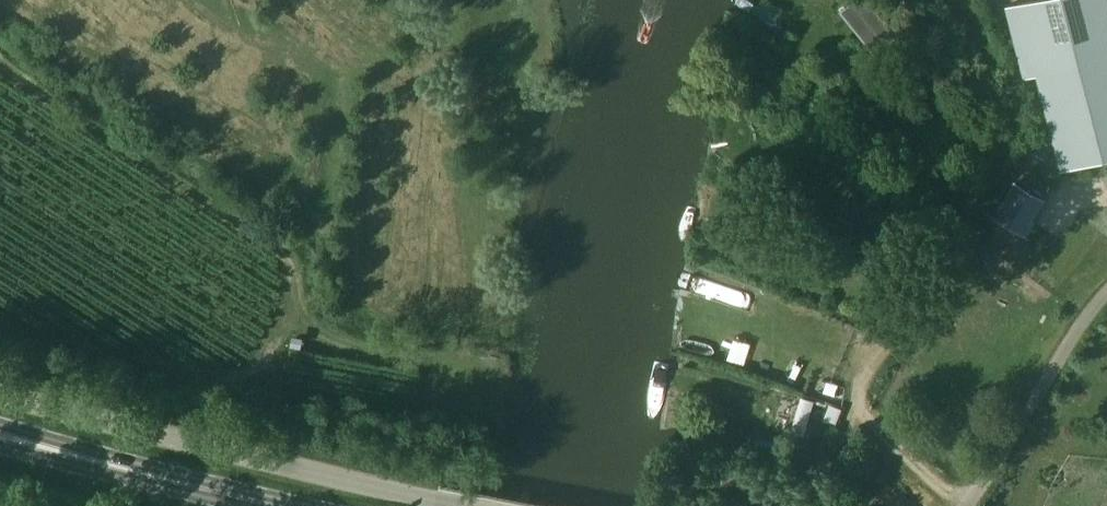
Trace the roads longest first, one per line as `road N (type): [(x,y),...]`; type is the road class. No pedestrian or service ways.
road 1 (unclassified): [(462,505),(0,393)]
road 2 (primary): [(291,505),(18,443)]
road 3 (residential): [(966,505),(1077,319),(1106,287)]

